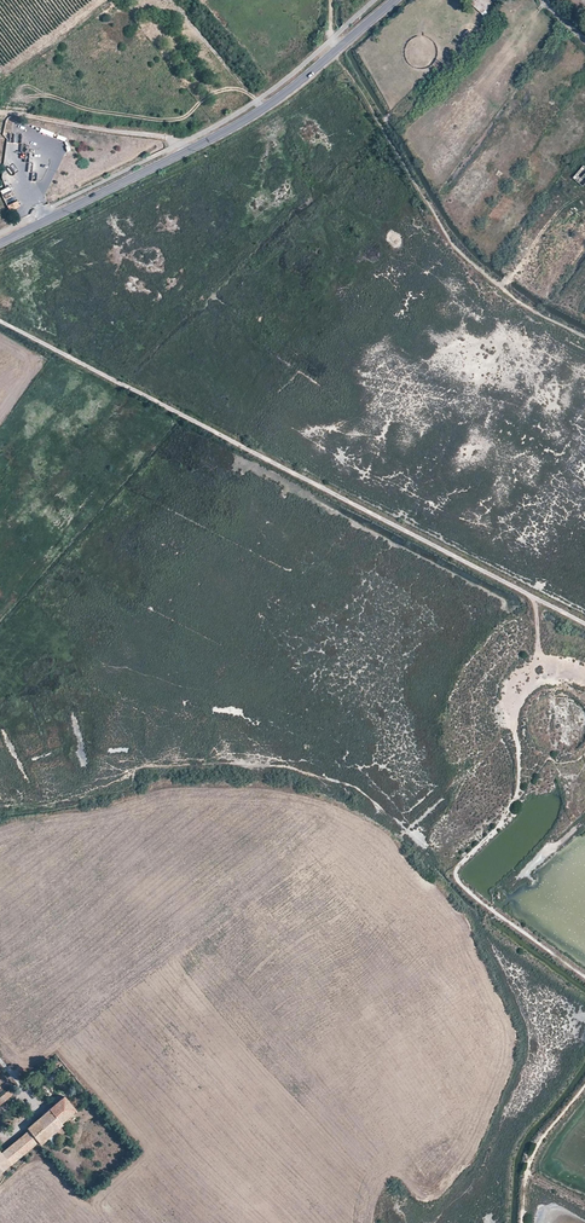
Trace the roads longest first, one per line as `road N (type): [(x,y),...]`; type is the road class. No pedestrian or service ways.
road 1 (track): [(0,322),(584,626)]
road 2 (tertiary): [(0,244),(244,122),(396,0)]
road 3 (track): [(584,348),(521,320),(452,243),(334,53),(331,0)]

